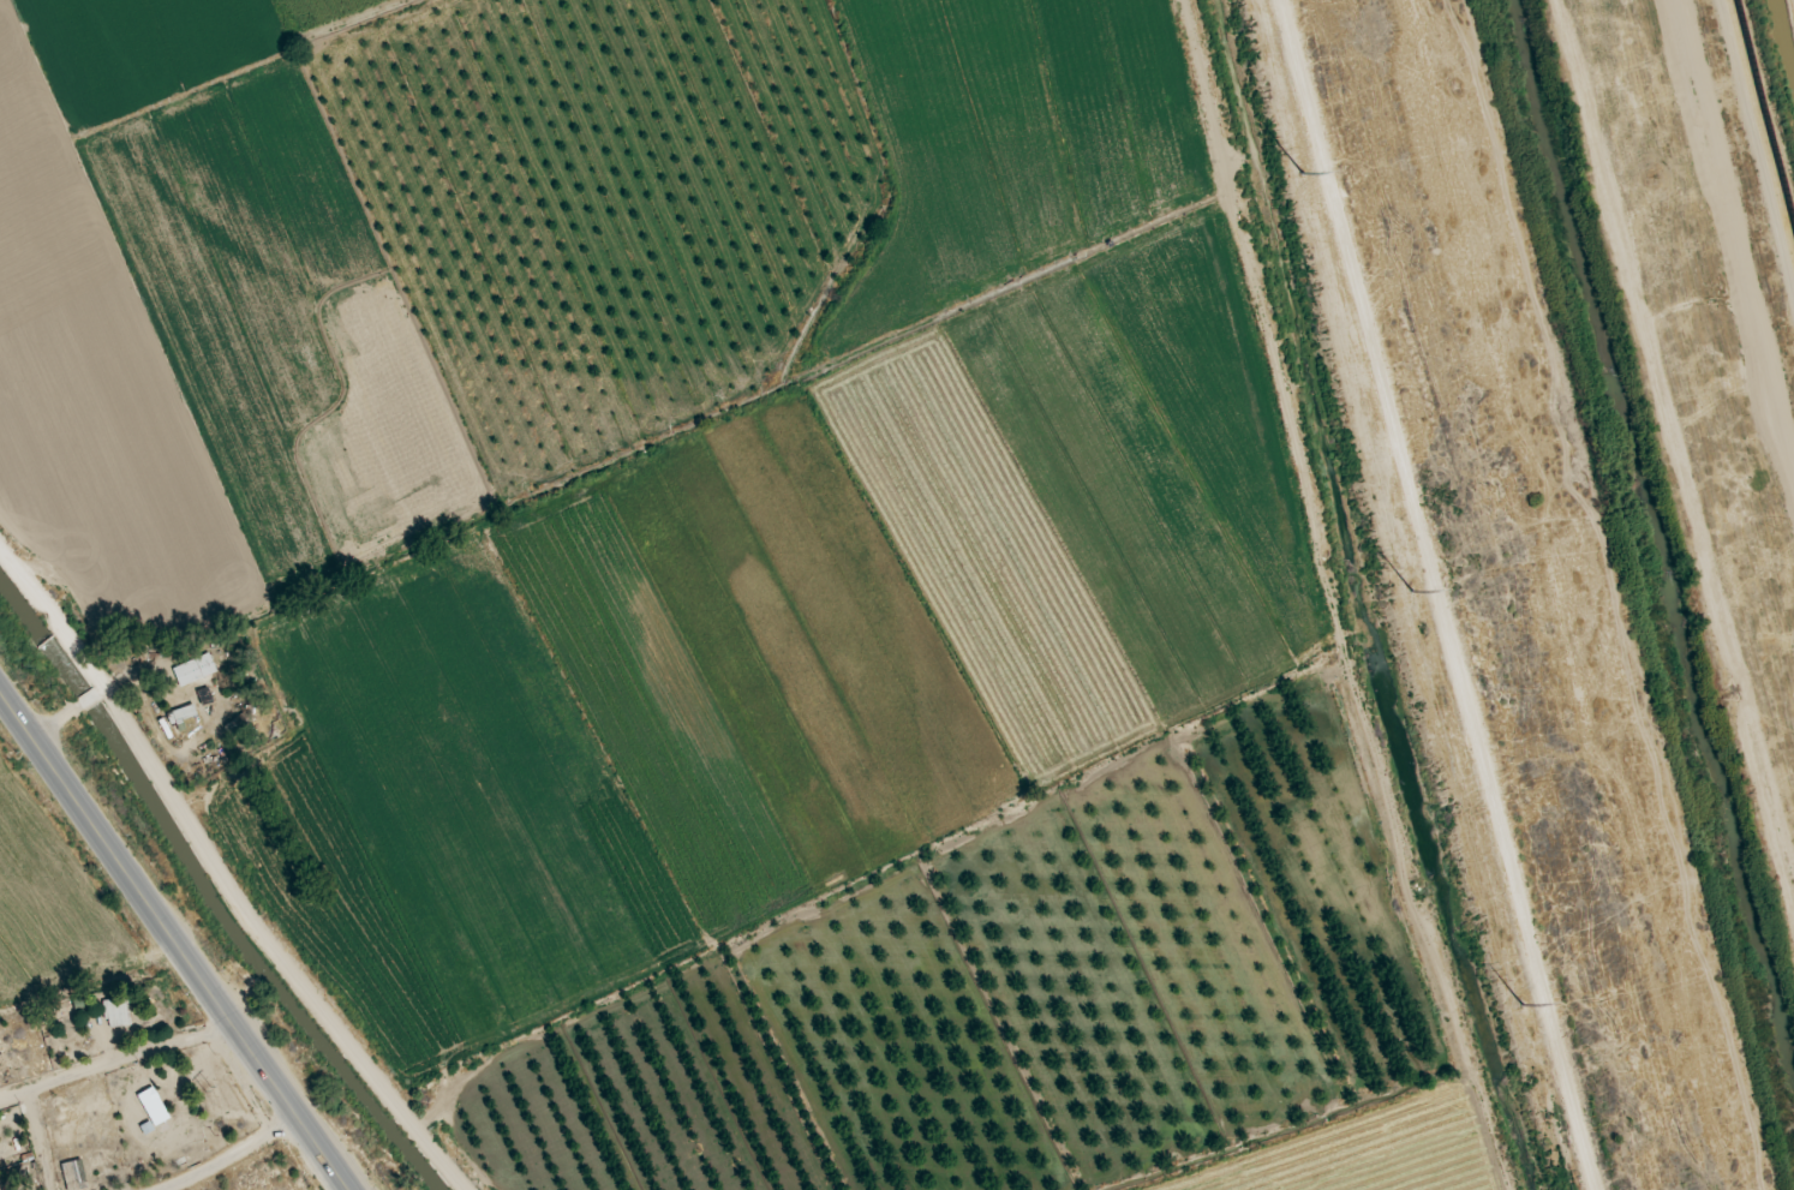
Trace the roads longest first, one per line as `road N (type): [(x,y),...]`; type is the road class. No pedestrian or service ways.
road 1 (residential): [(1793,331),(1708,0)]

